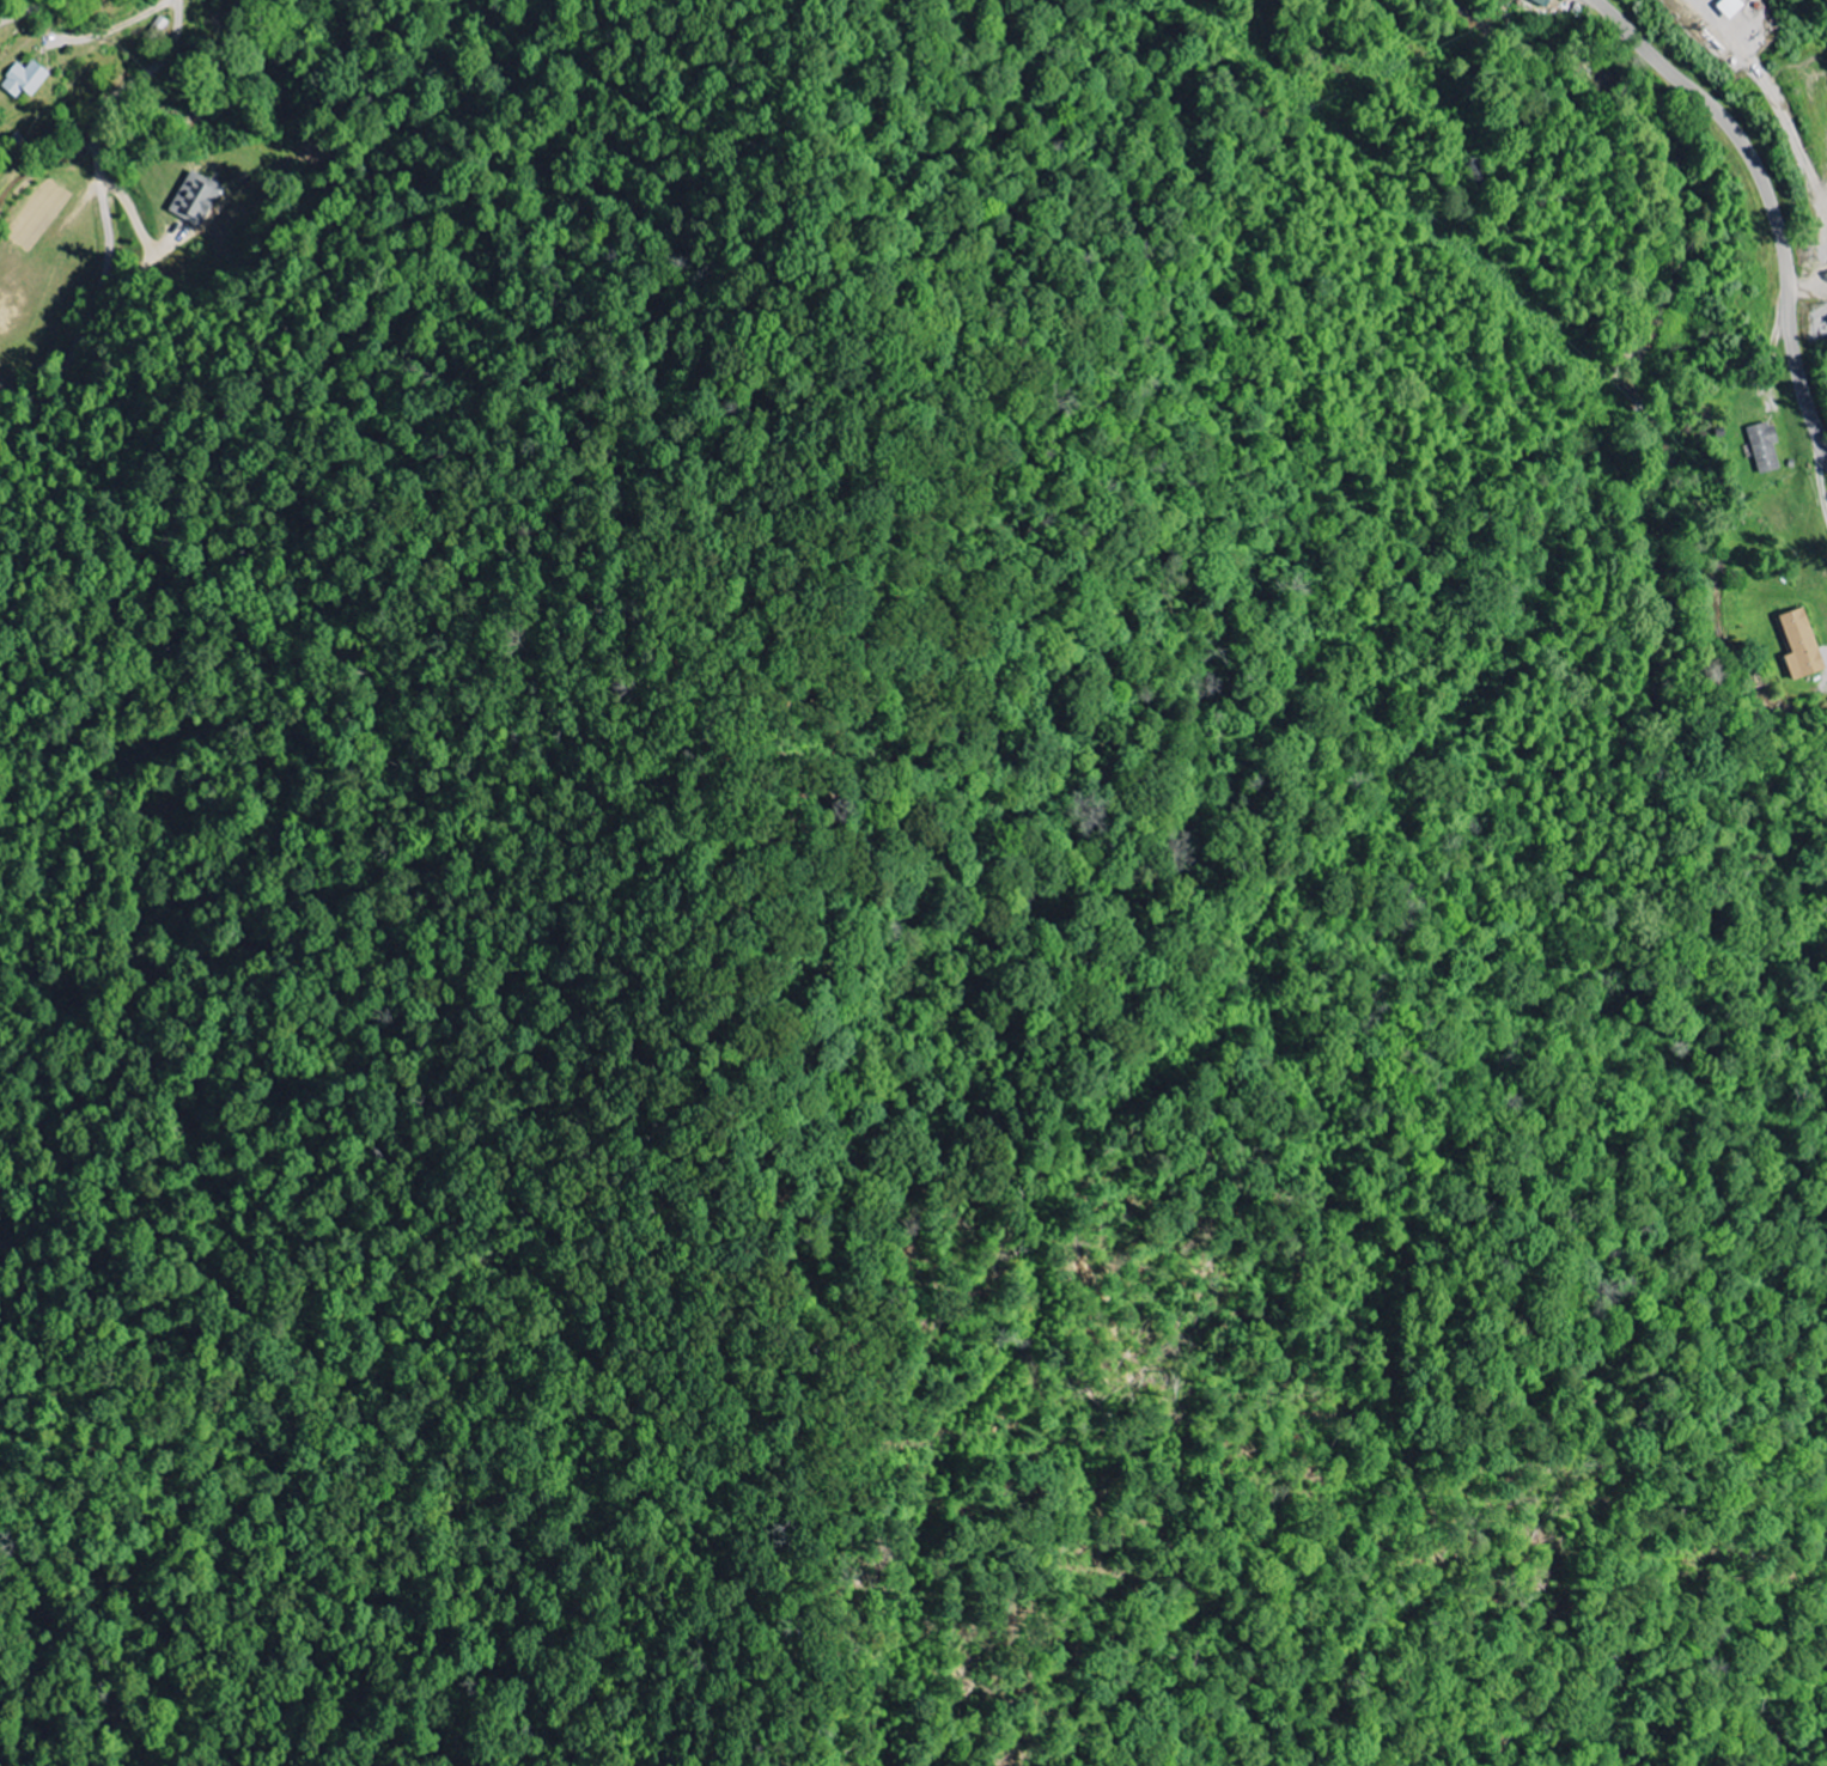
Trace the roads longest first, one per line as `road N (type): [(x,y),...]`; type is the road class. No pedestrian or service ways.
road 1 (residential): [(181,0),(163,57),(99,116),(109,223),(86,325),(0,474)]
road 2 (tertiary): [(1826,449),(1802,382),(1780,229),(1764,181),(1719,116),(1596,0)]

